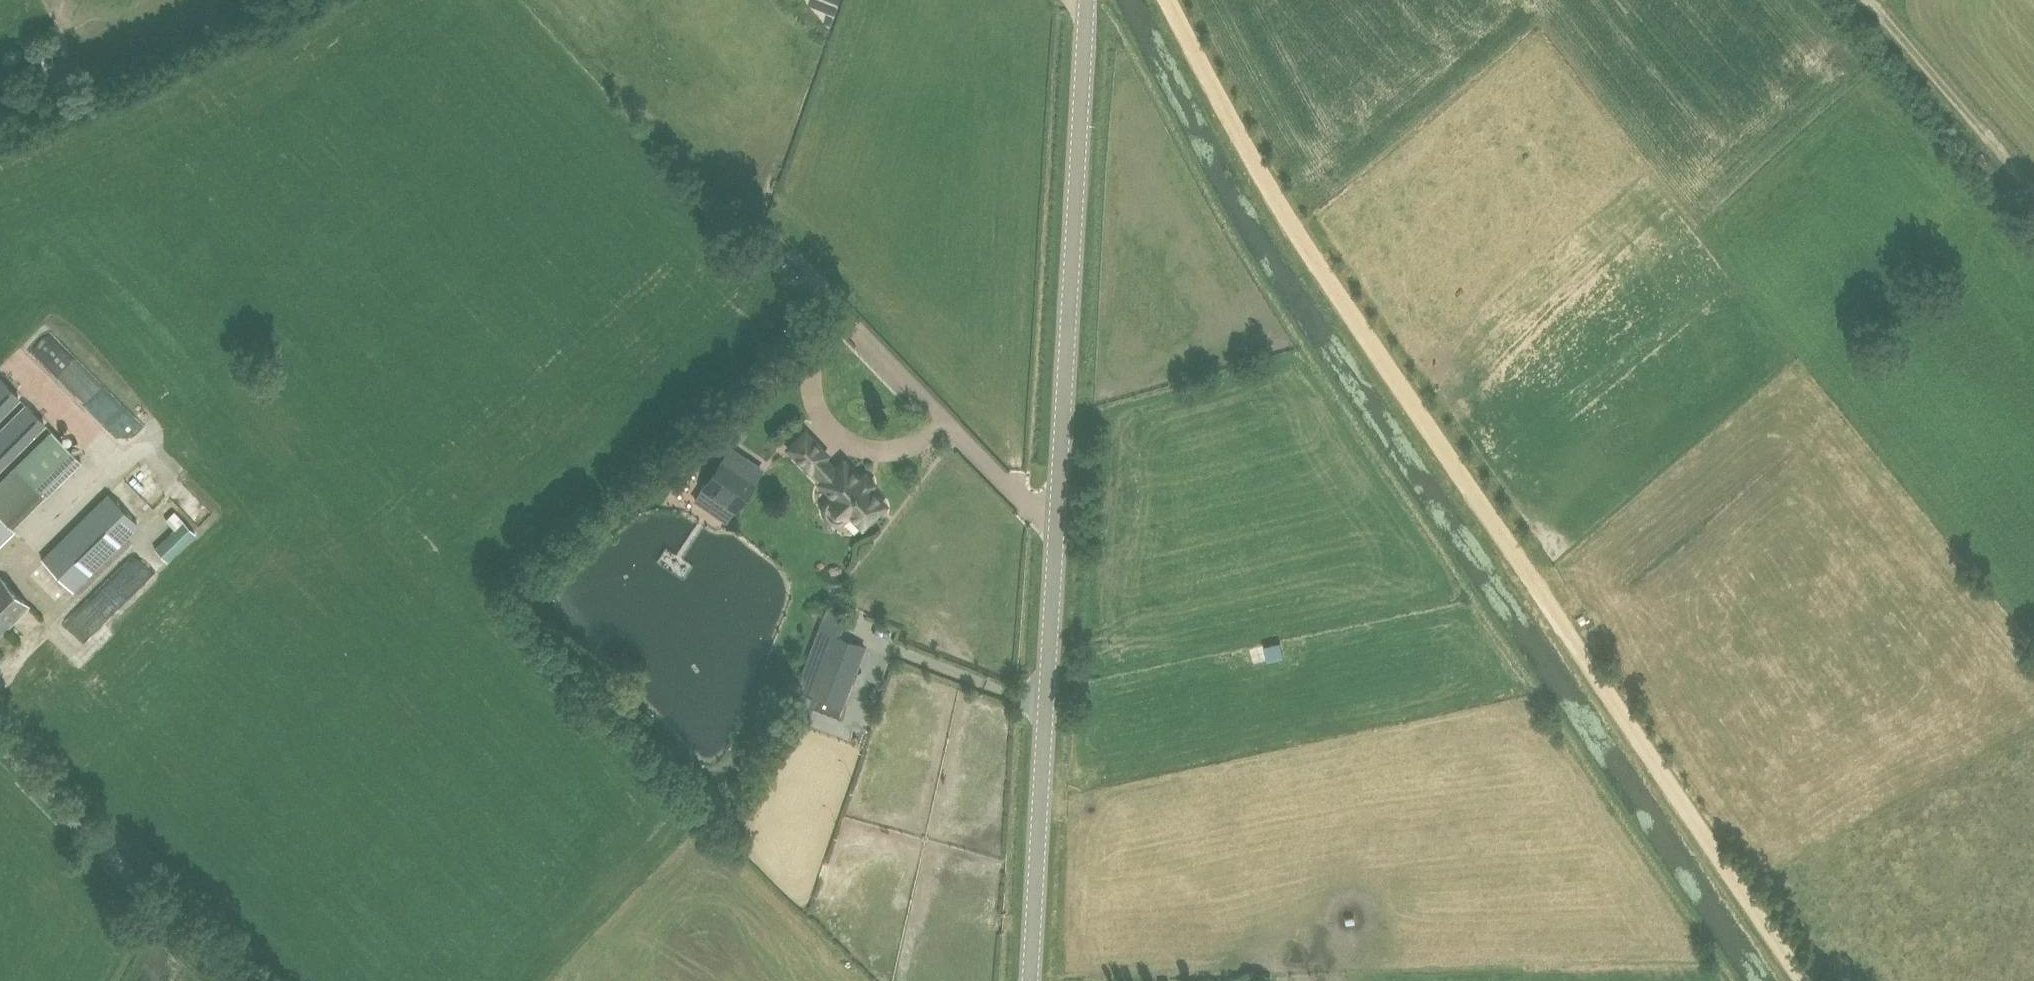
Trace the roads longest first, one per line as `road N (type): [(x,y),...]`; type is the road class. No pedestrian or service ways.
road 1 (track): [(1168,0),(1273,201),(1805,980)]
road 2 (secondary): [(1031,980),(1091,0)]
road 3 (unclassified): [(238,980),(0,739)]
road 4 (track): [(2033,195),(1866,0)]

